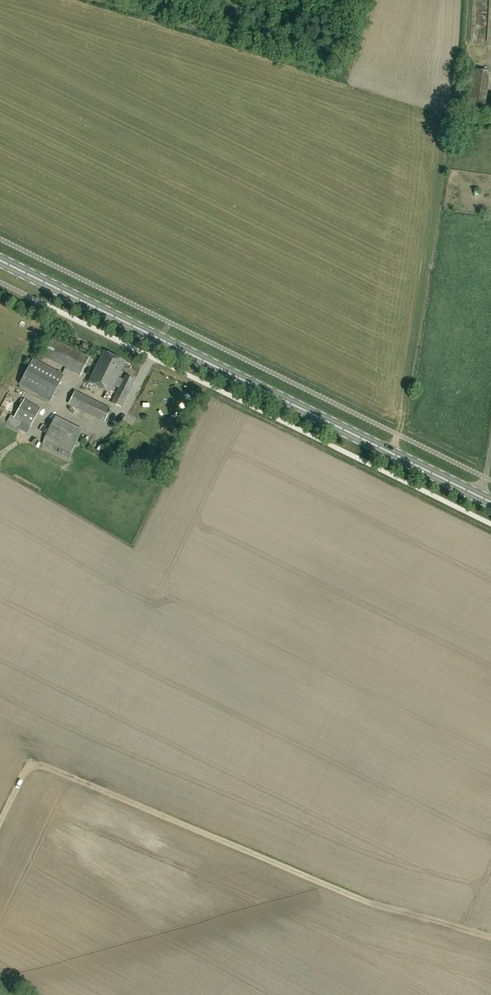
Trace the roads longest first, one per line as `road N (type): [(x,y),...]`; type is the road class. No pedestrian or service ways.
road 1 (secondary): [(490,502),(0,259)]

